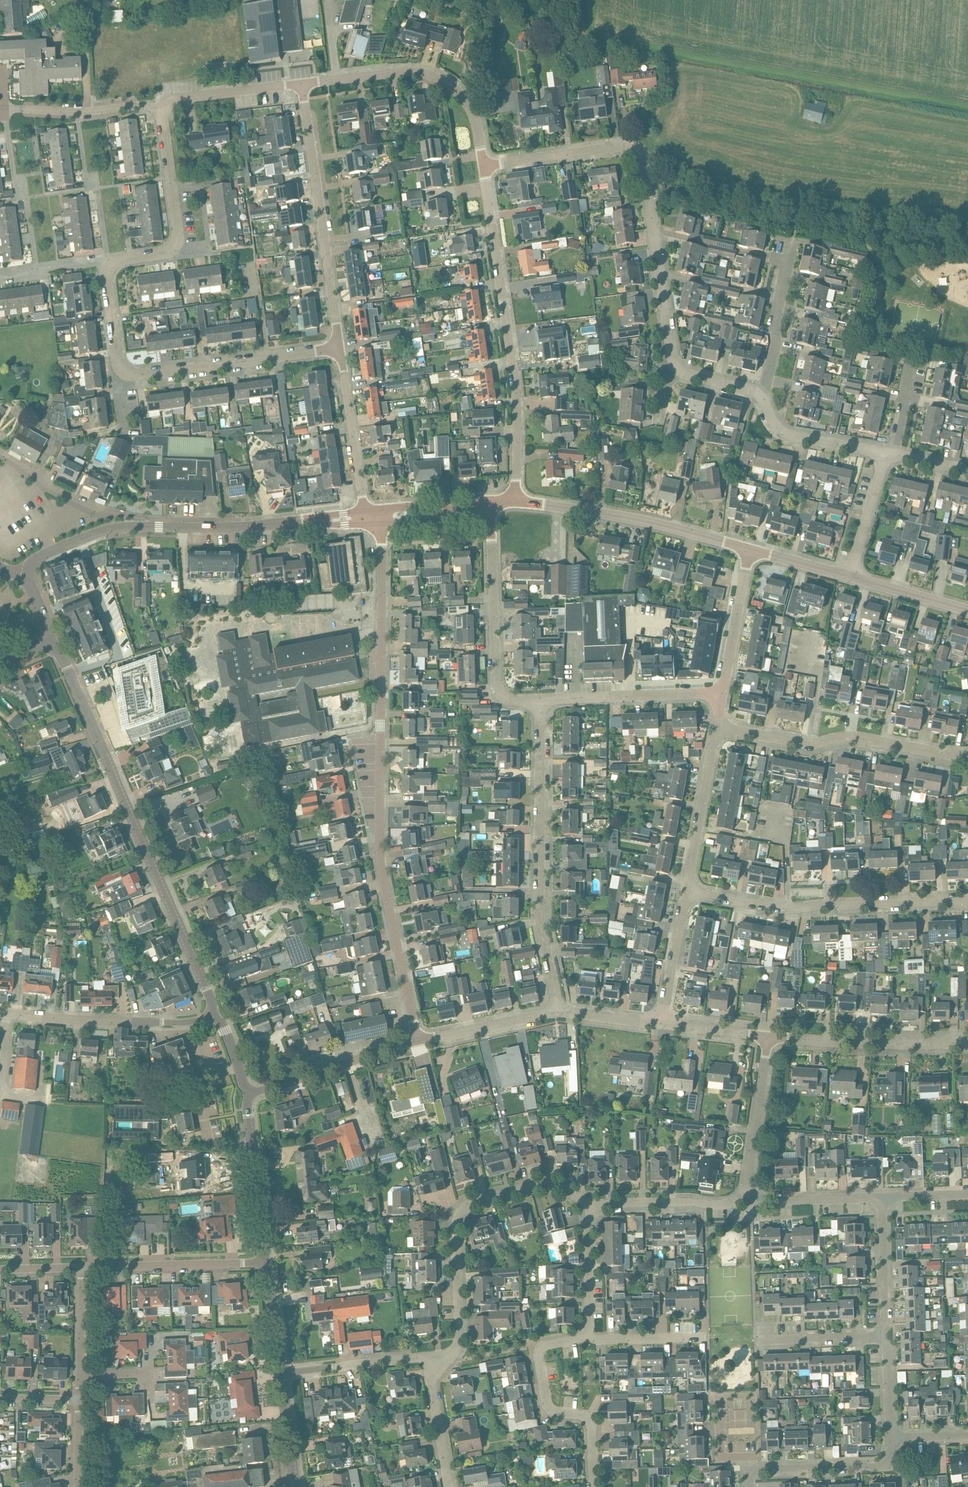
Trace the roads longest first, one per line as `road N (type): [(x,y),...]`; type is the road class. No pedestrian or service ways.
road 1 (residential): [(382,523),(379,841),(416,1040)]
road 2 (tertiary): [(213,1016),(56,642)]
road 3 (residential): [(674,364),(642,158),(619,146),(484,166)]
road 4 (residential): [(515,502),(516,395),(484,166)]
road 5 (residential): [(340,348),(129,376),(118,364),(106,275),(112,263)]
road 6 (residential): [(559,1012),(541,917),(540,700)]
road 7 (tertiary): [(29,573),(40,556),(116,527),(305,522)]
road 8 (residential): [(967,898),(779,909),(686,890)]
road 9 (residential): [(451,1354),(459,1337),(463,1208),(546,1184),(589,1204)]
road 10 (residential): [(340,348),(301,84)]
road 11 (residential): [(967,756),(857,738),(808,744),(716,729)]
road 12 (tertiary): [(750,549),(648,521),(515,502)]
road 13 (residential): [(491,510),(496,682),(506,698),(540,700)]
road 14 (residential): [(213,1016),(172,1023),(0,1014)]
road 15 (residential): [(594,1486),(589,1420),(551,1409),(539,1355),(546,1346),(586,1336)]
road 16 (residential): [(484,166),(470,105),(443,80),(406,72),(337,79)]
road 17 (residential): [(112,263),(164,253),(177,239),(160,109)]
road 18 (residential): [(768,1037),(967,1043)]
road 19 (residential): [(83,1268),(268,1263)]
road 20 (residential): [(540,700),(722,692)]
road 21 (residential): [(249,1094),(416,1040)]
road 22 (residential): [(282,1375),(451,1354)]
road 23 (tertiary): [(268,1263),(249,1094)]
road 24 (residential): [(364,511),(340,348)]
road 25 (residential): [(37,269),(5,108)]
road 26 (residential): [(686,890),(716,729)]
road 27 (residential): [(589,1204),(729,1205),(747,1192)]
road 28 (residential): [(754,1472),(882,1466),(892,1438)]
road 29 (residential): [(747,1192),(768,1037)]
road 30 (residential): [(760,396),(792,245)]
road 31 (residential): [(107,259),(77,112)]
road 32 (residential): [(885,453),(784,434),(760,396)]
road 33 (residential): [(160,109),(172,98),(301,84)]
road 34 (residential): [(722,692),(750,549)]
road 35 (residential): [(416,1040),(559,1012)]
road 36 (residential): [(449,1486),(433,1377),(451,1354)]
road 37 (residential): [(881,1337),(883,1198)]
road 38 (residential): [(747,1192),(771,1202),(883,1198)]
road 39 (residential): [(661,1023),(686,890)]
road 40 (residential): [(586,1336),(589,1204)]
road 41 (residential): [(115,513),(73,504),(0,456)]
road 42 (residential): [(849,576),(885,453)]
road 43 (residential): [(755,1341),(881,1337)]
road 44 (tertiary): [(967,611),(849,576)]
road 45 (residential): [(586,1336),(707,1339)]

